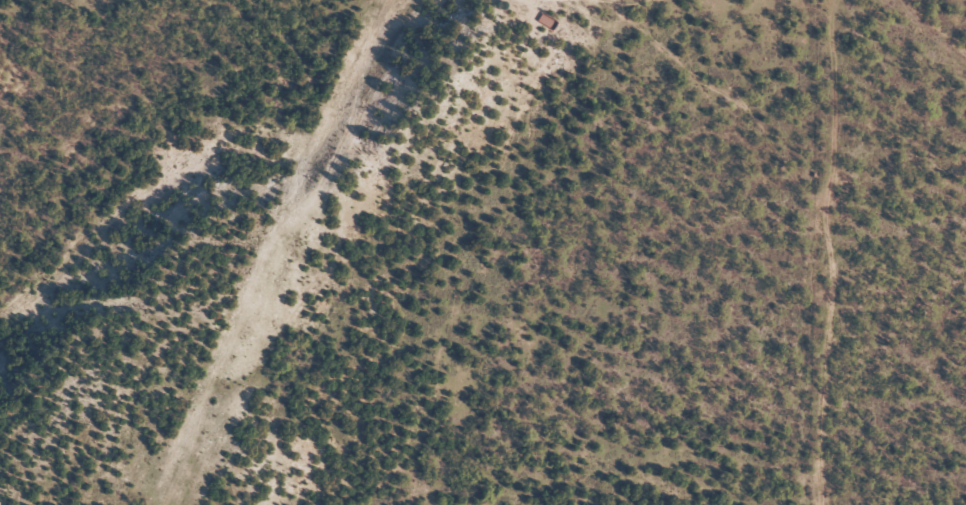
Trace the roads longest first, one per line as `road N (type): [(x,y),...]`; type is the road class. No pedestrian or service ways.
road 1 (residential): [(496,504),(736,109),(757,22),(782,0)]
road 2 (residential): [(757,22),(650,17),(593,0)]

